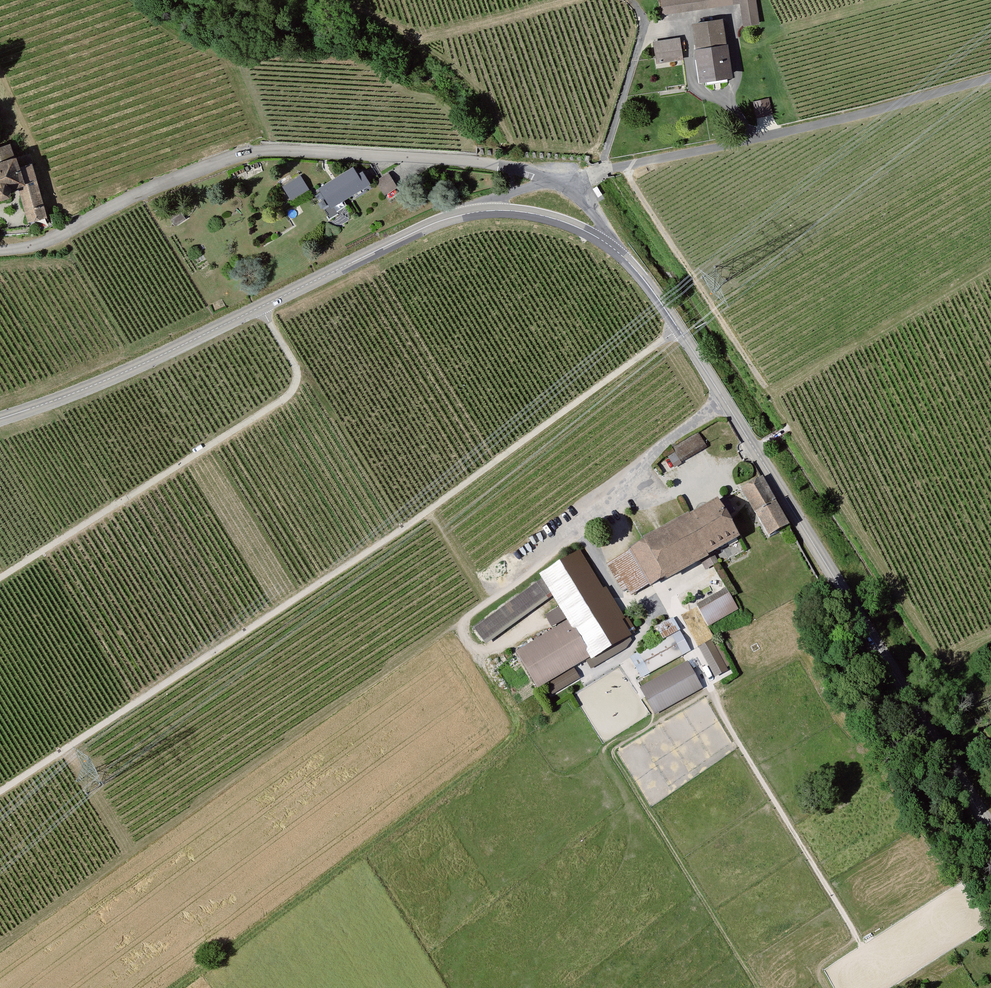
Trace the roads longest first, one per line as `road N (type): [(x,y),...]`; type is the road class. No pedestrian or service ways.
road 1 (track): [(678,328),(409,526),(0,792)]
road 2 (tertiary): [(614,250),(660,301),(990,833)]
road 3 (residential): [(0,251),(45,243),(176,179),(263,150),(509,166)]
road 4 (tertiary): [(0,419),(96,385),(432,224),(476,213)]
road 5 (track): [(0,579),(294,387),(298,370),(262,306)]
road 6 (track): [(613,168),(990,78)]
road 7 (tertiary): [(476,213),(553,219),(614,250)]

